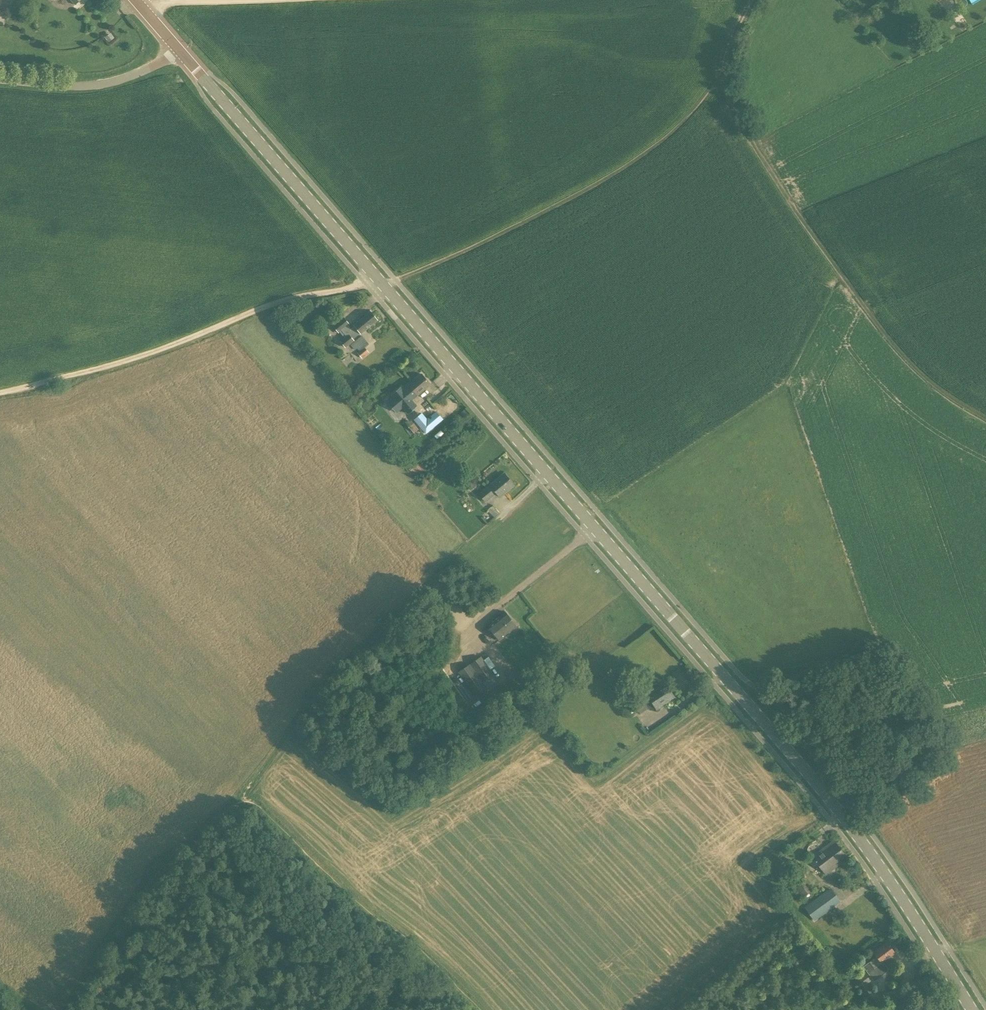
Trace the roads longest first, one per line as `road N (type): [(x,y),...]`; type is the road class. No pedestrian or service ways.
road 1 (secondary): [(973,1009),(867,848),(793,755),(178,49)]
road 2 (track): [(723,73),(768,169),(884,333),(942,392),(985,418)]
road 3 (track): [(0,393),(192,338),(372,273)]
road 4 (track): [(723,73),(674,130),(633,162),(397,280)]
road 5 (unclassified): [(178,49),(100,85),(0,79)]

